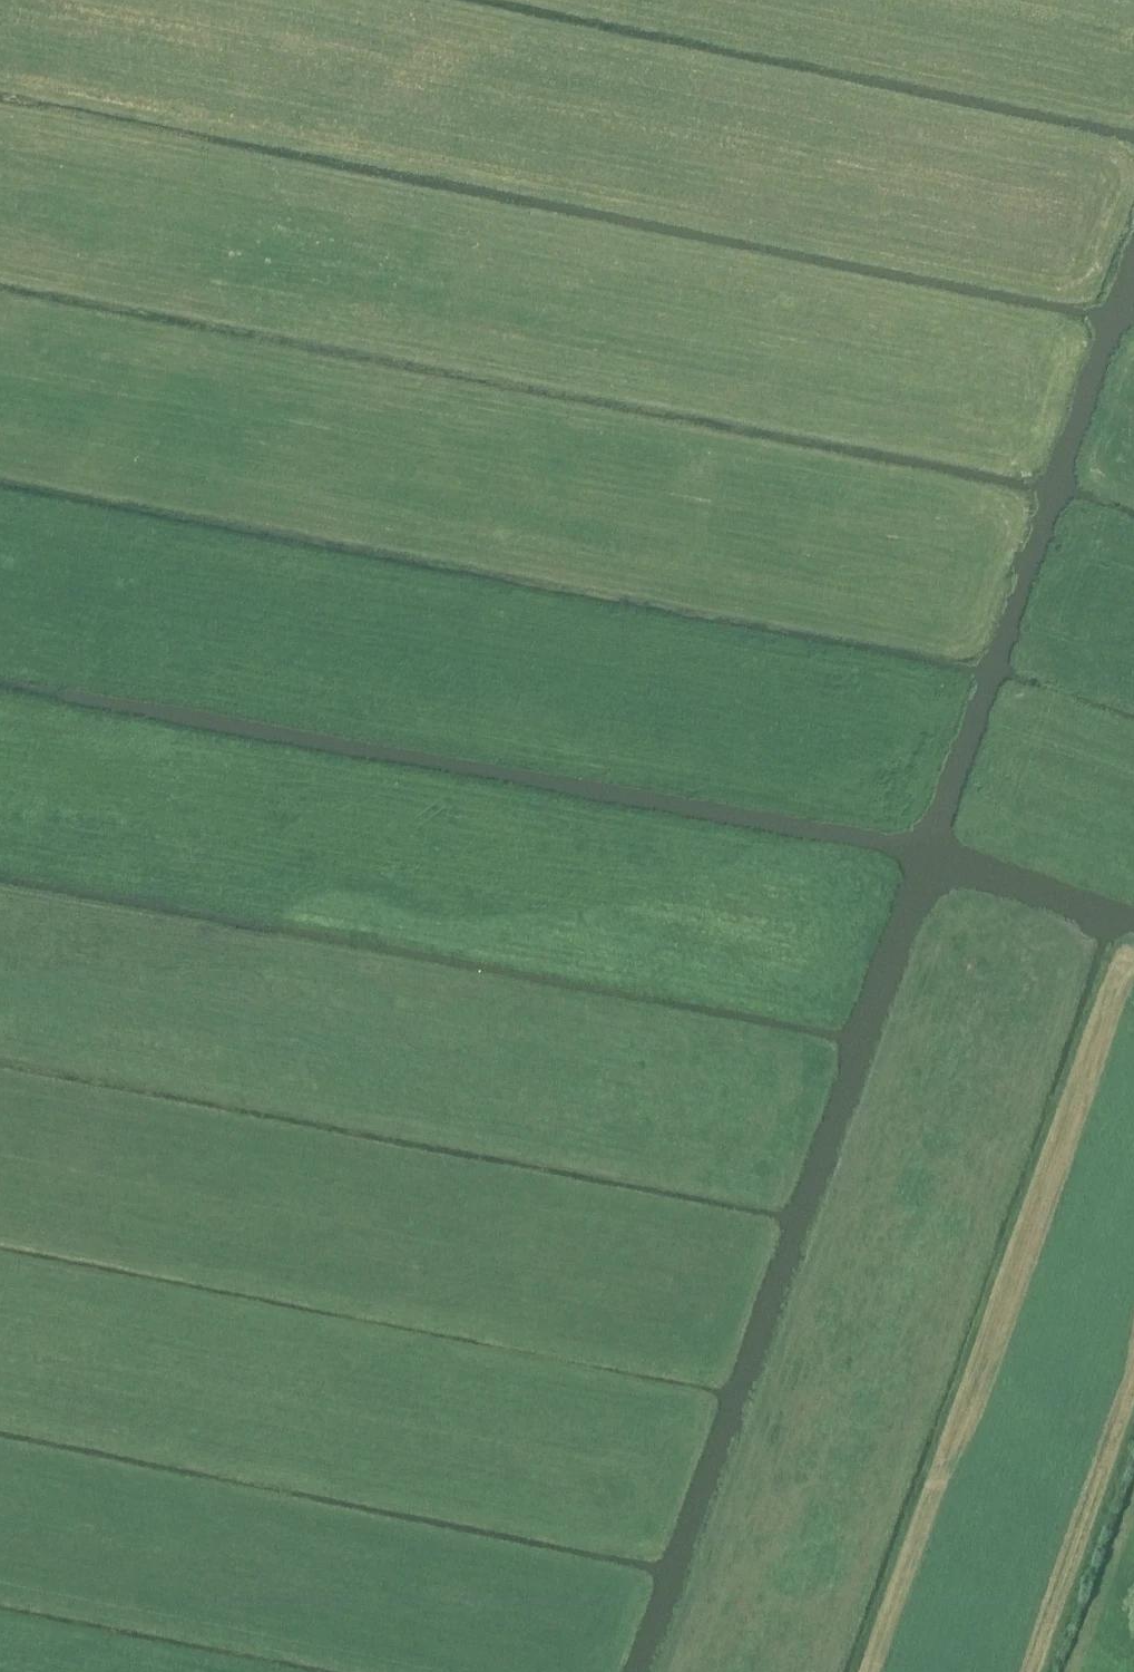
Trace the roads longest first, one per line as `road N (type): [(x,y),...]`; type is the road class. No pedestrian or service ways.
road 1 (track): [(1133,1505),(1075,1671)]

